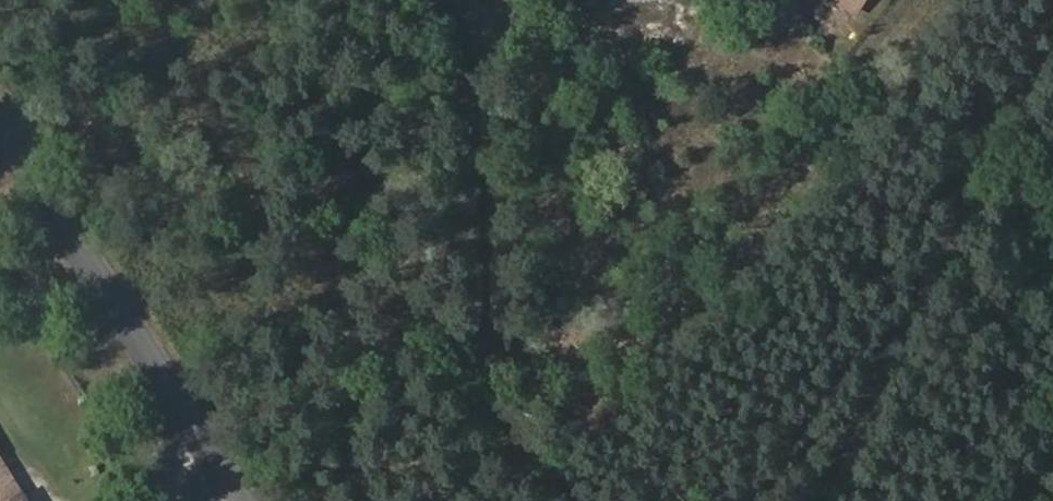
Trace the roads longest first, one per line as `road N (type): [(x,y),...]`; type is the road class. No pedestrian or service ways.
road 1 (residential): [(242,500),(0,125)]

